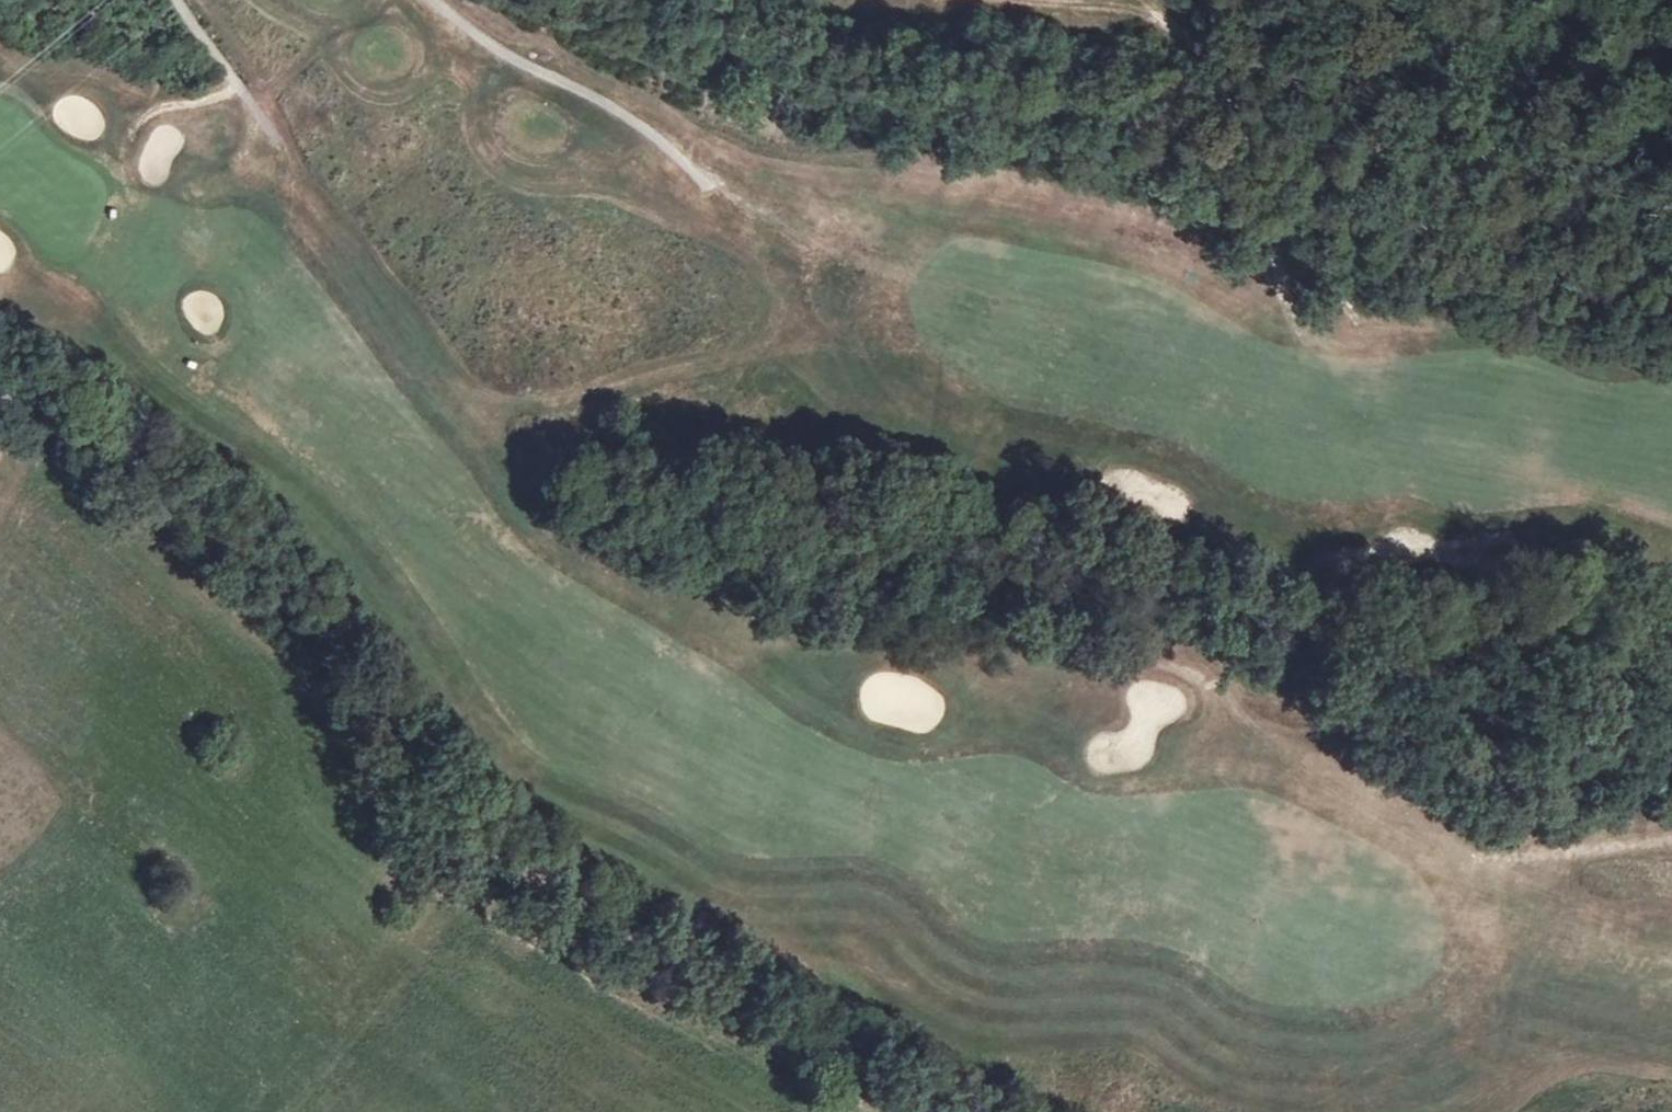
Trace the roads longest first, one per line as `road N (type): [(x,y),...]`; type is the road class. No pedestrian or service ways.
road 1 (track): [(933,1111),(523,867),(394,724),(268,557),(196,481),(0,383)]

